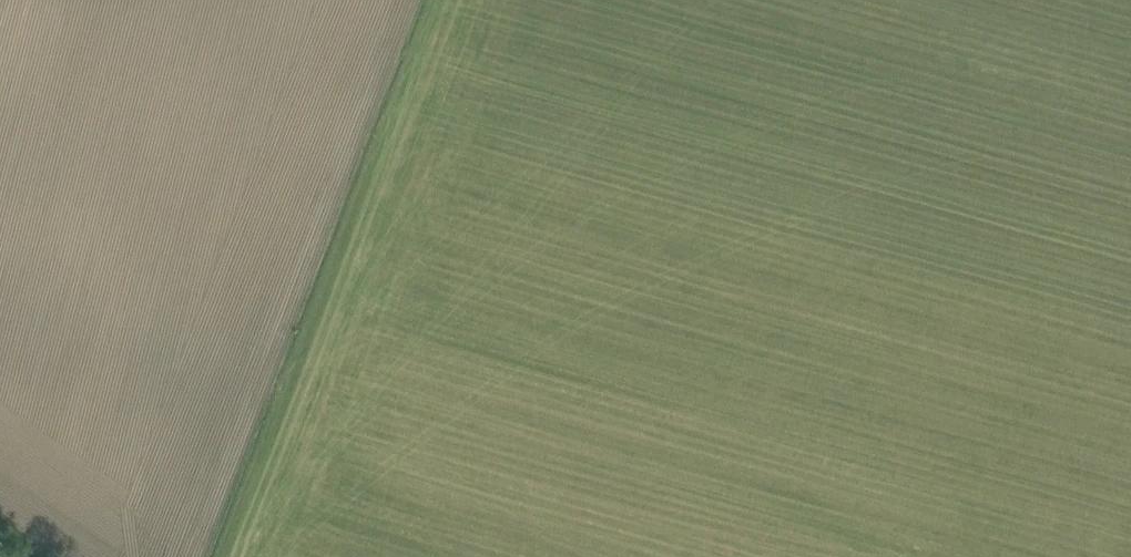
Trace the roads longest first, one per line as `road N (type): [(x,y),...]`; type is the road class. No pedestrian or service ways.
road 1 (track): [(237,556),(403,109)]

